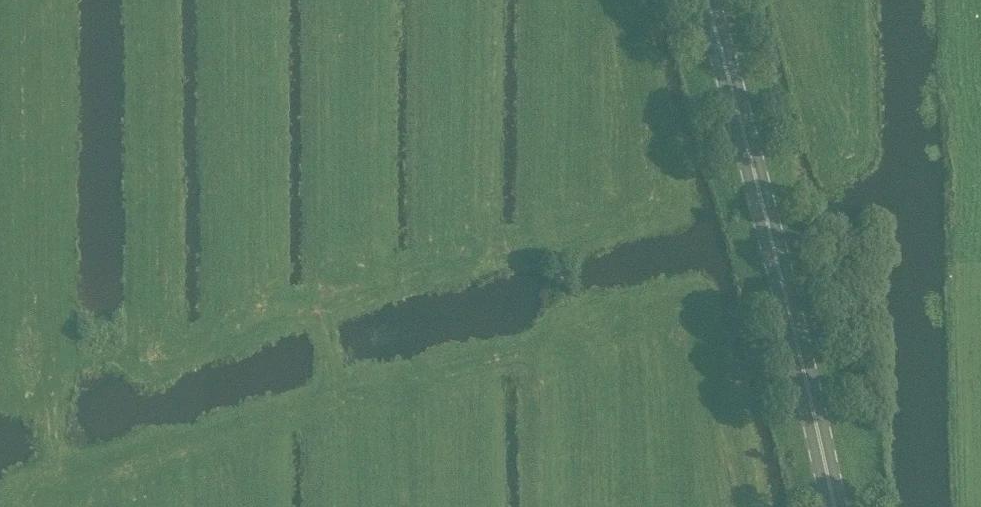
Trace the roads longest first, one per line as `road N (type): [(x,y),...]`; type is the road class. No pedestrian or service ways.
road 1 (primary): [(836,506),(767,210),(708,0)]

